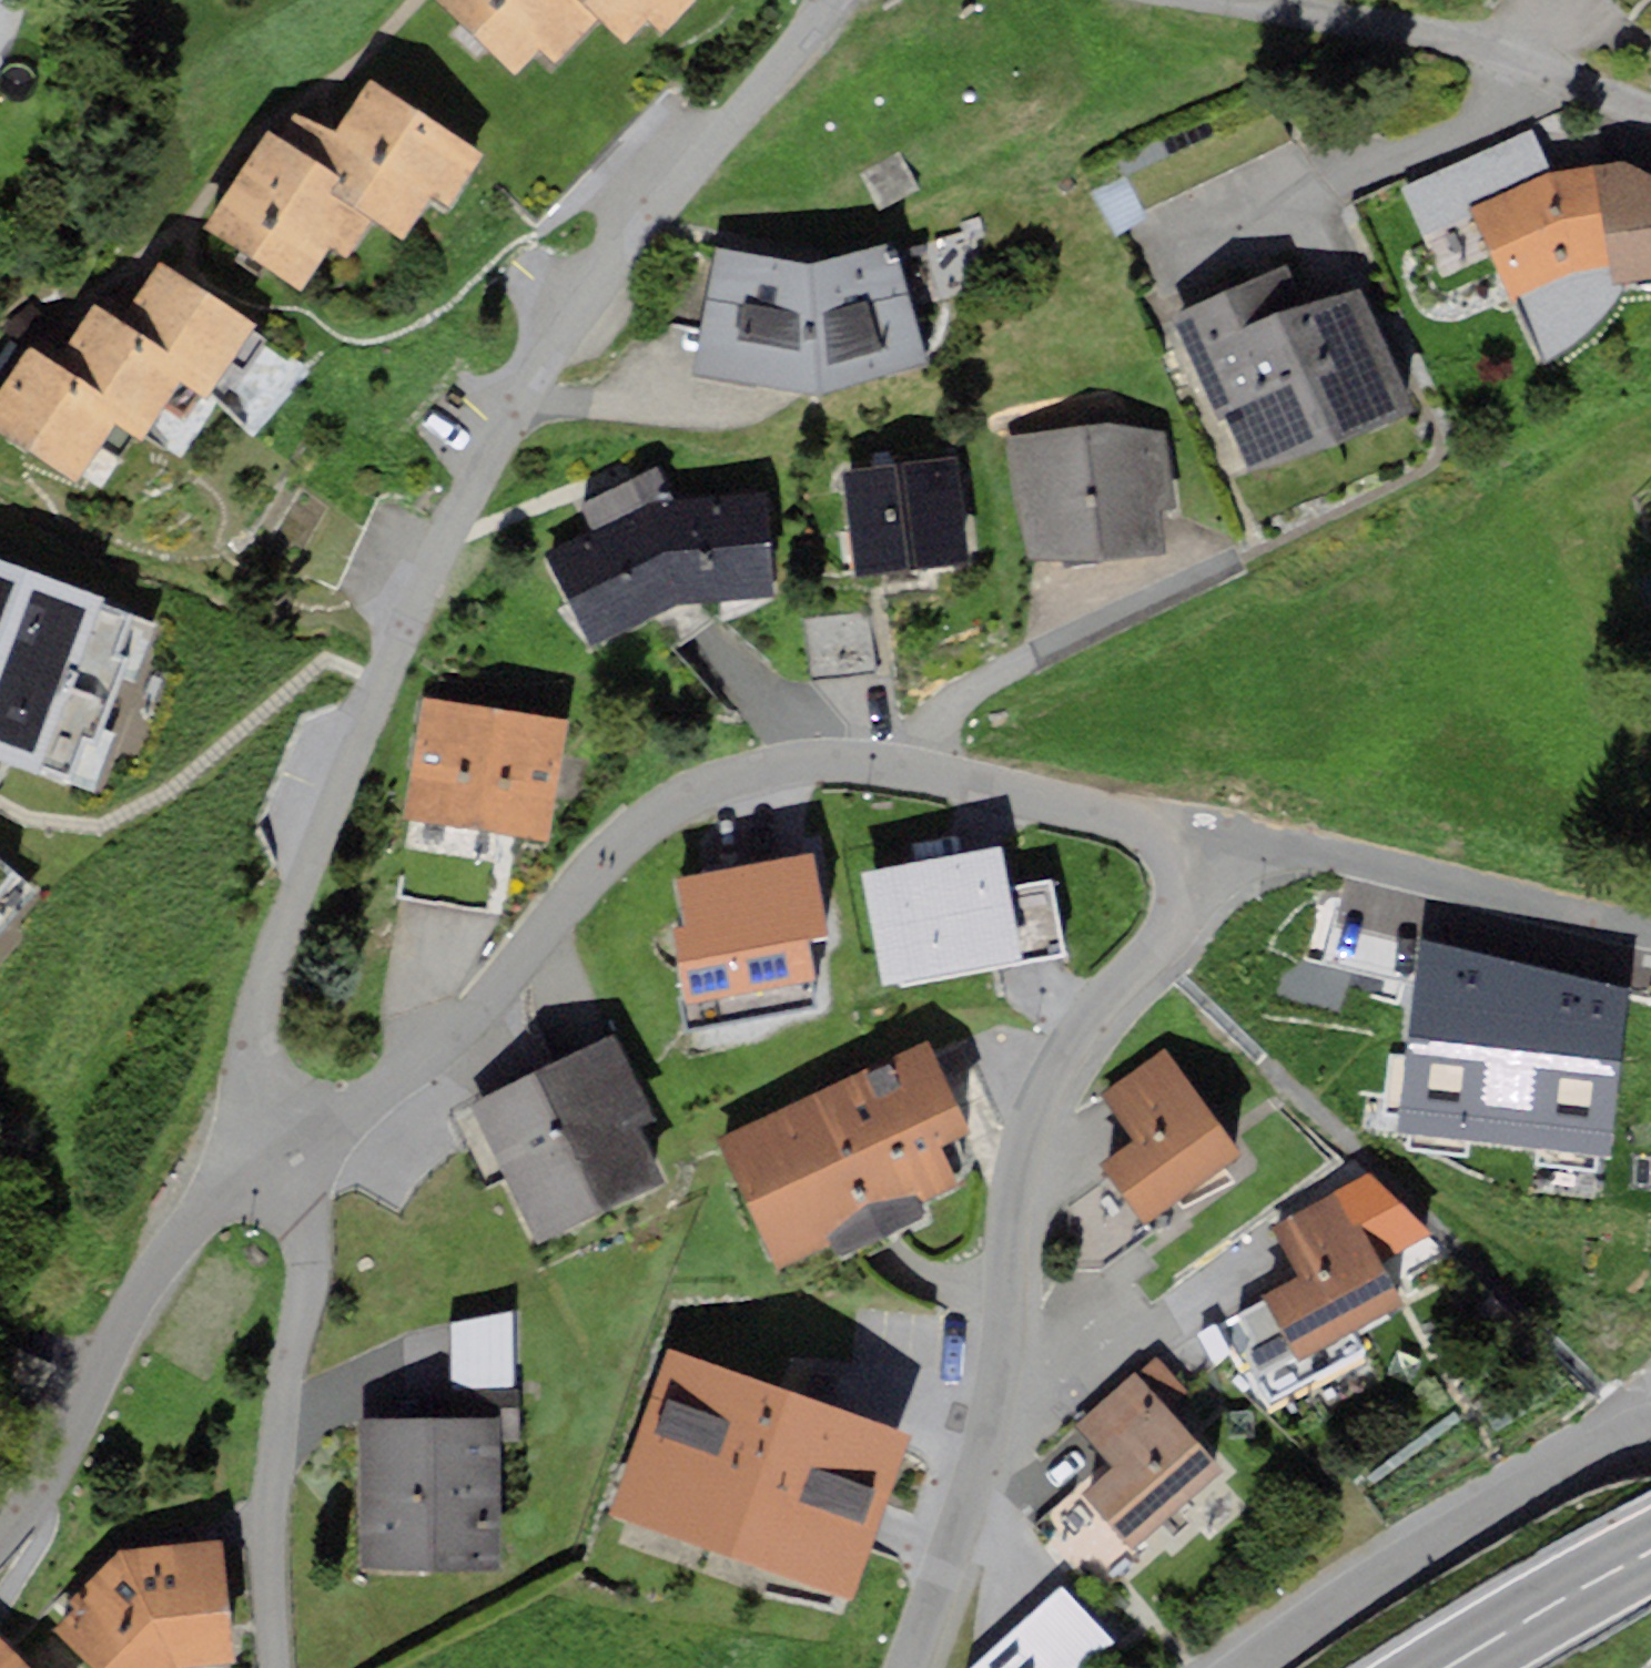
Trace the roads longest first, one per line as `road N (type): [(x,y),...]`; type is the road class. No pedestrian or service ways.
road 1 (residential): [(269,1160),(265,979),(422,576),(519,391),(668,165),(823,0)]
road 2 (residential): [(269,1160),(367,1094),(668,806),(739,772),(853,754),(1223,834)]
road 3 (residential): [(912,1667),(994,1408),(1032,1127),(1071,1033),(1180,916),(1223,834)]
road 4 (residential): [(269,1160),(294,1229),(299,1279),(275,1442),(273,1667)]
road 5 (residential): [(269,1160),(201,1213),(147,1280),(47,1480),(0,1541)]
road 6 (residential): [(1650,1425),(1386,1568),(1252,1667)]
road 7 (residential): [(1650,934),(1223,834)]
road 8 (residential): [(1650,111),(1511,50),(1262,0)]
road 9 (primary): [(1650,1546),(1433,1667)]

